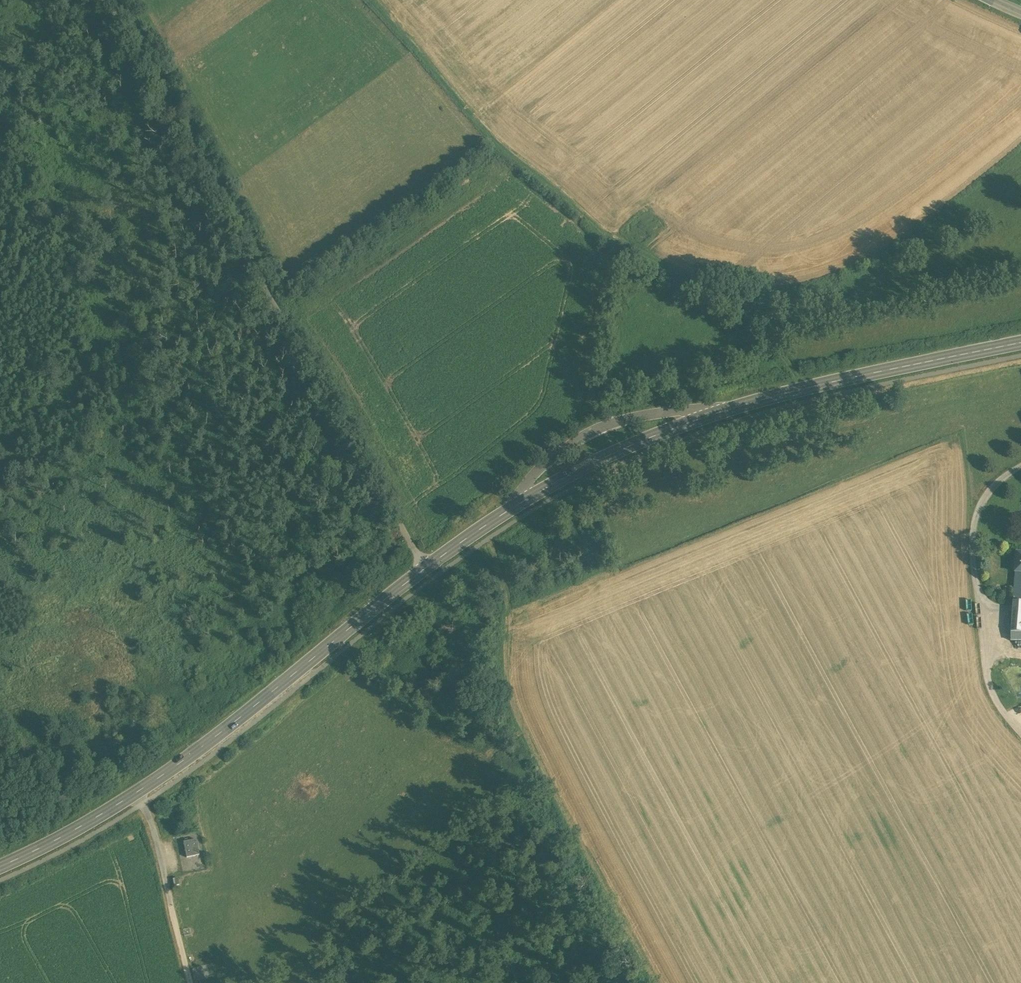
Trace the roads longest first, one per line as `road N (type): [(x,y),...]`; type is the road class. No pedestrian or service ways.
road 1 (secondary): [(1020,344),(738,406),(581,469),(427,567),(137,793),(0,869)]
road 2 (track): [(366,0),(482,131),(628,260),(741,302),(804,388)]
road 3 (track): [(274,306),(0,521)]
road 4 (track): [(190,982),(137,793)]

